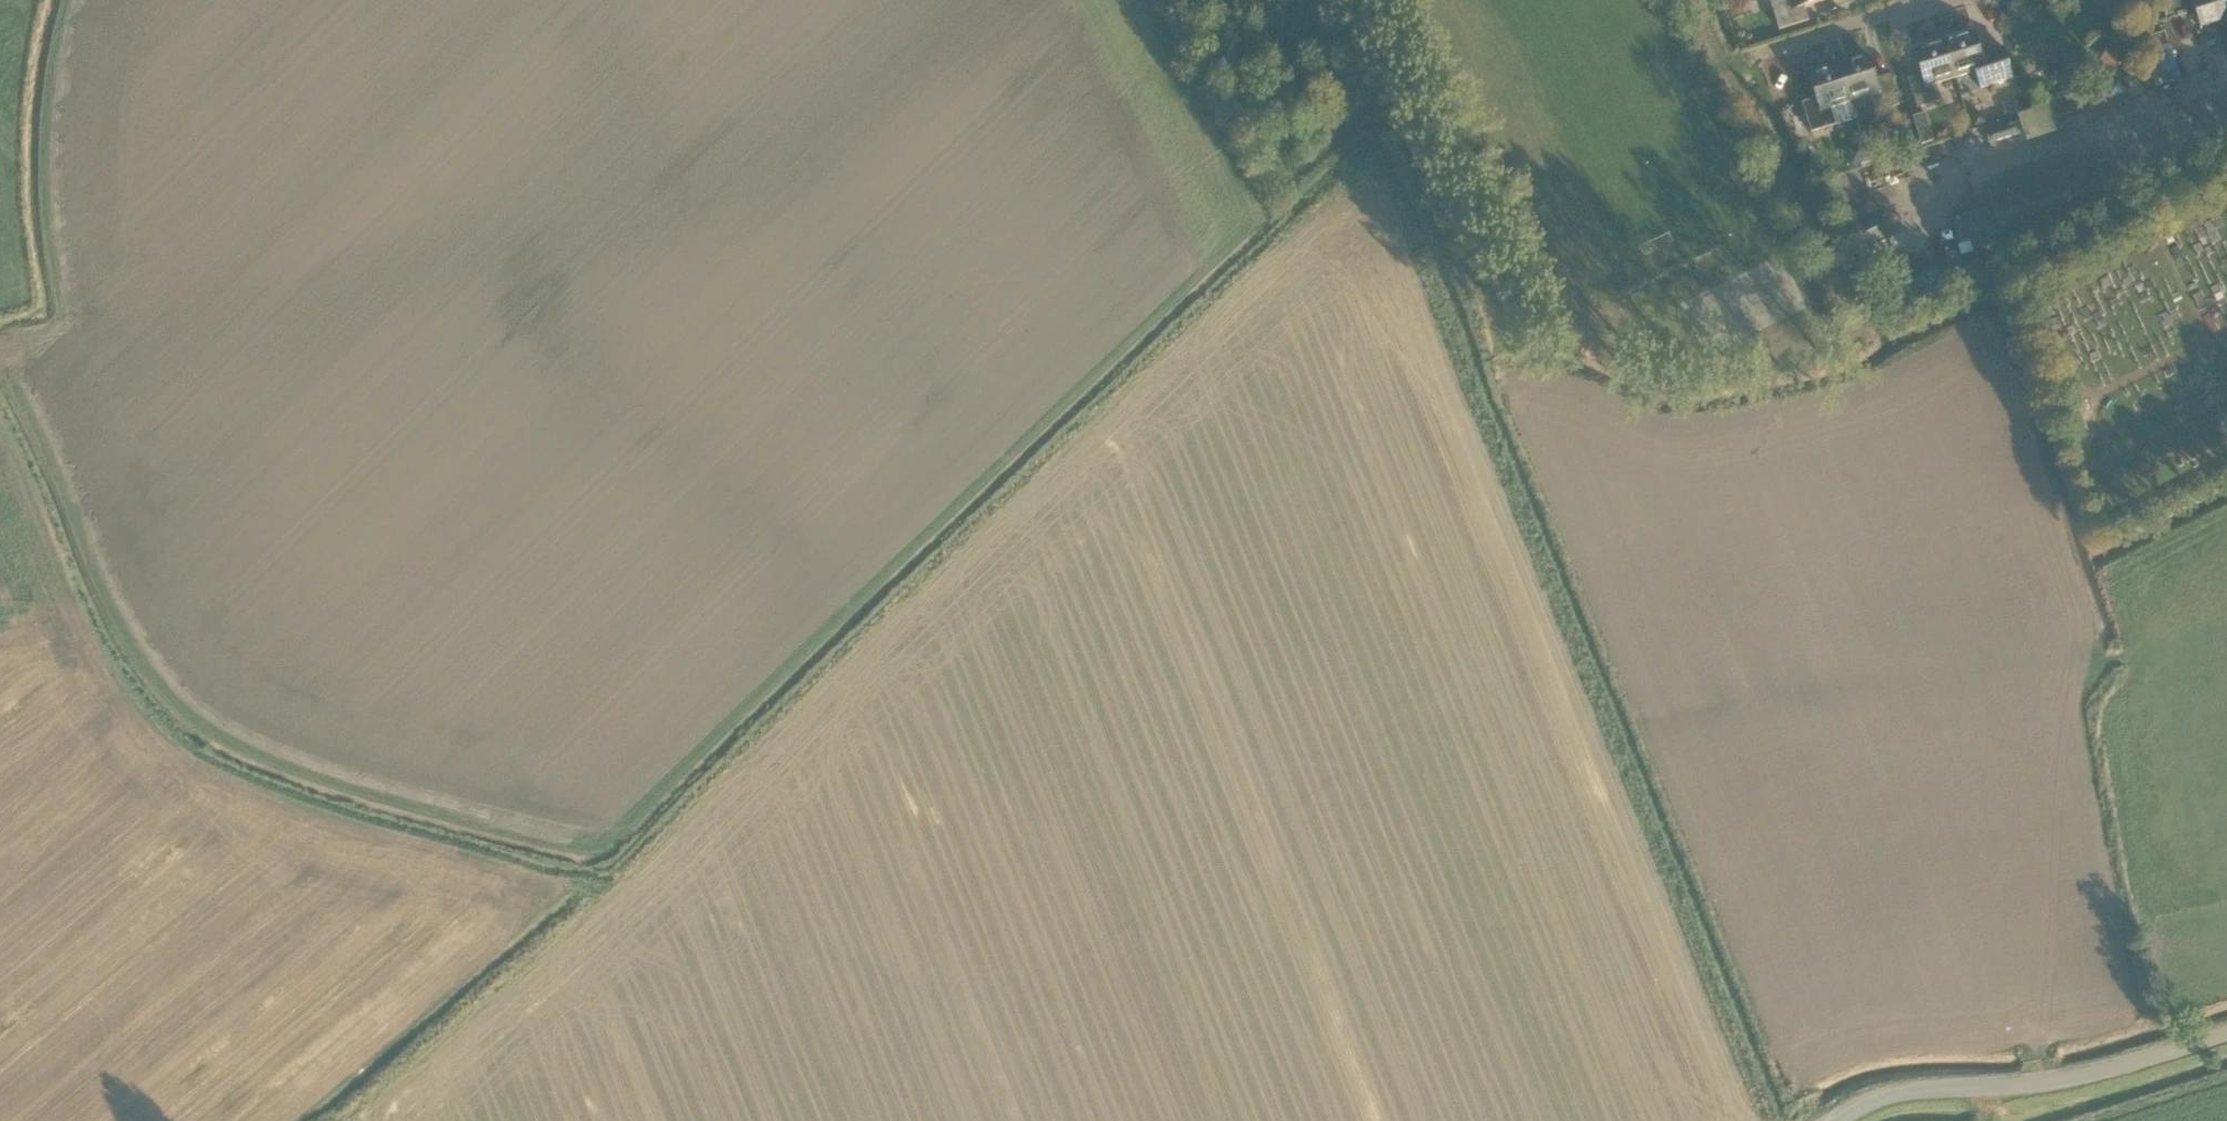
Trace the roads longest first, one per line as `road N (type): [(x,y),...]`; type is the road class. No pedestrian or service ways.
road 1 (unclassified): [(1839,1120),(1892,1093),(2091,1072),(2226,1032)]
road 2 (residential): [(1755,55),(1914,6)]

